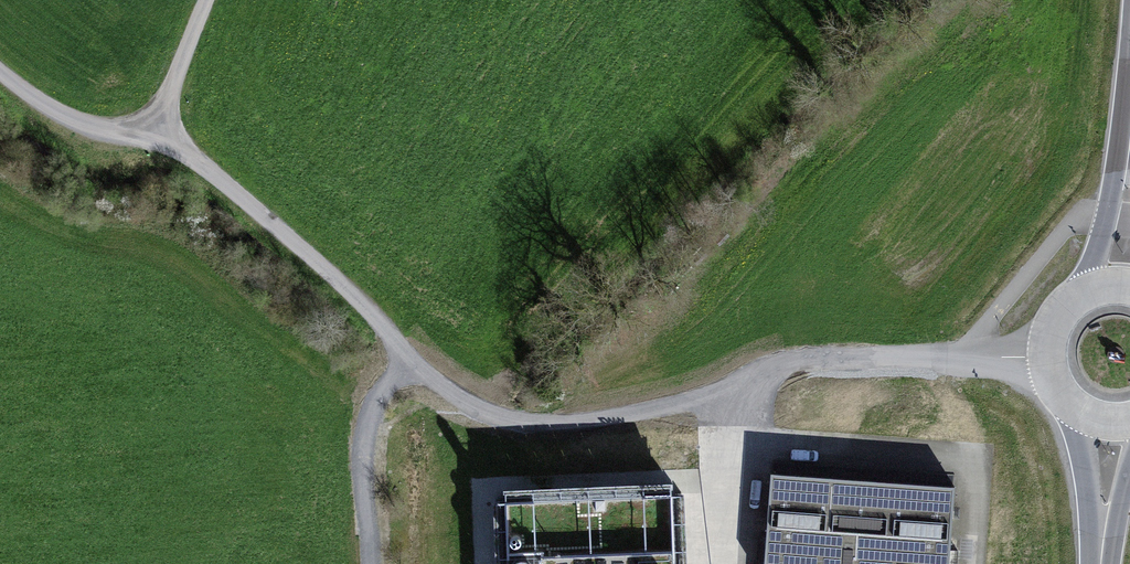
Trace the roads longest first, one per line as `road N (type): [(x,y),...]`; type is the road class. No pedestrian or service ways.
road 1 (track): [(163,118),(193,157),(367,313),(391,352),(398,563)]
road 2 (track): [(0,78),(63,129),(112,144),(138,139),(163,118),(211,0)]
road 3 (primary): [(1124,291),(1082,302),(1056,338),(1054,360),(1080,407),(1115,420)]
road 4 (primary): [(1105,563),(1115,420)]

